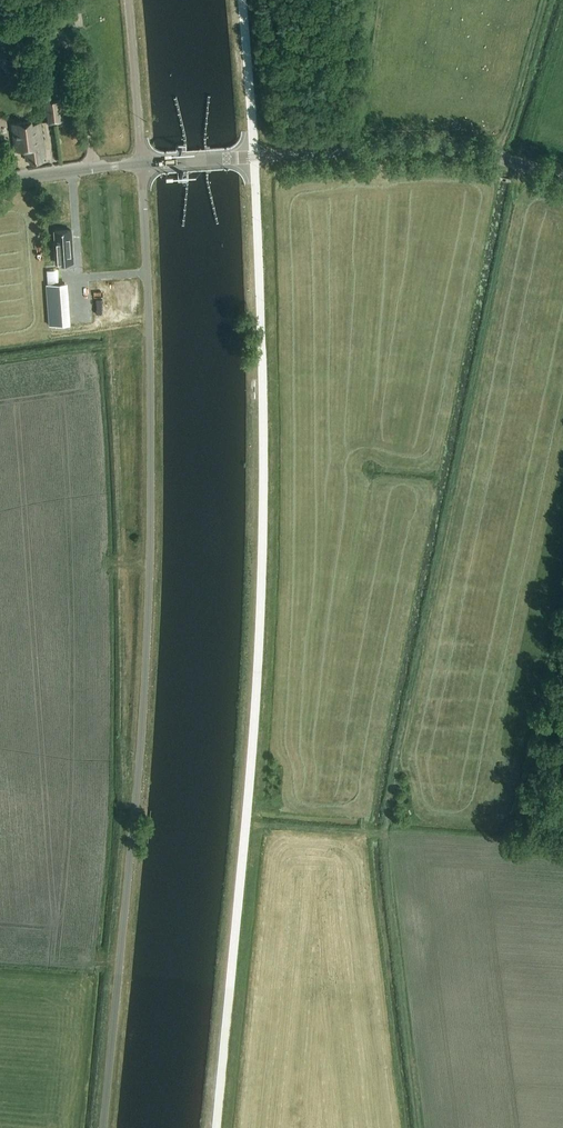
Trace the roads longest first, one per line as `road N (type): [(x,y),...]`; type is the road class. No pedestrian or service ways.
road 1 (track): [(419,1127),(387,819),(519,163)]
road 2 (unclassified): [(104,1127),(149,588),(143,164)]
road 3 (tertiary): [(562,174),(436,147),(143,164)]
road 4 (unclassified): [(143,164),(126,0)]
road 5 (tertiary): [(143,164),(0,183)]

